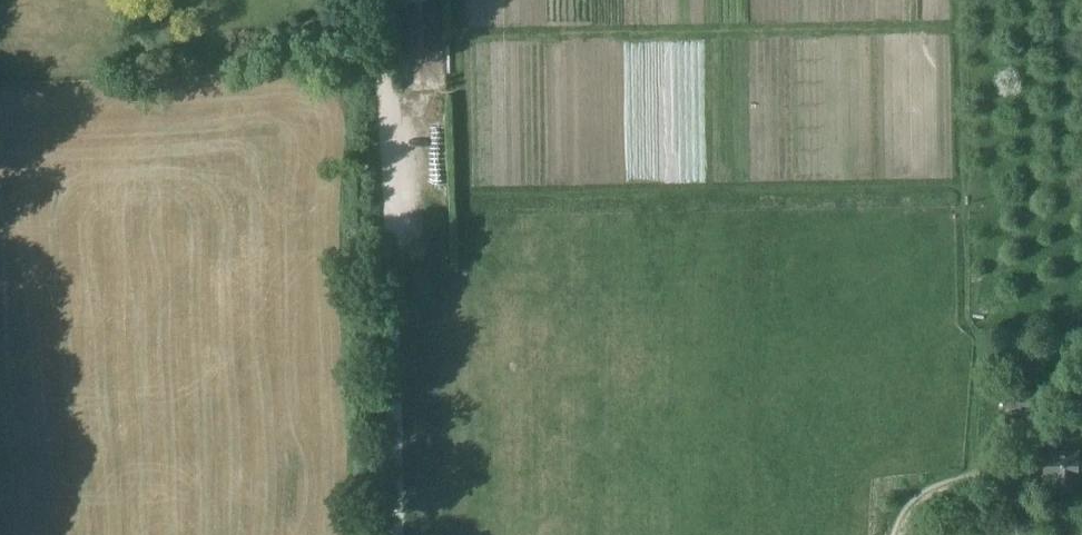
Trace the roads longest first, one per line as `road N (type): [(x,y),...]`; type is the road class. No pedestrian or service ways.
road 1 (track): [(388,0),(400,534)]

